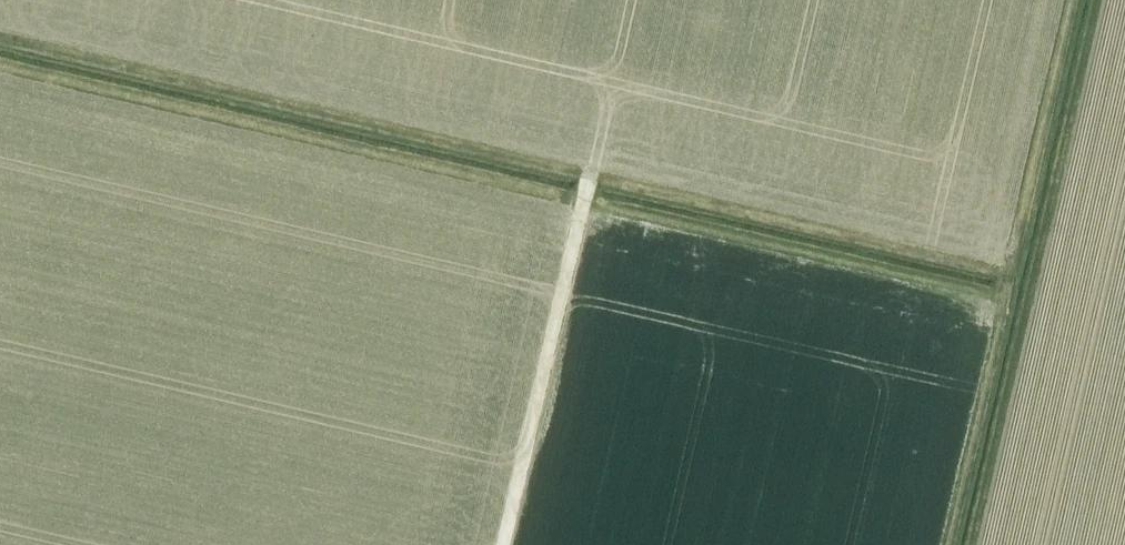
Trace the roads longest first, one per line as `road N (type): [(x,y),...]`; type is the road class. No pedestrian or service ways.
road 1 (track): [(0,37),(1011,271)]
road 2 (track): [(1005,296),(0,65)]
road 3 (track): [(974,544),(1099,0)]
road 4 (track): [(1073,0),(949,544)]
road 5 (track): [(594,159),(504,544)]

